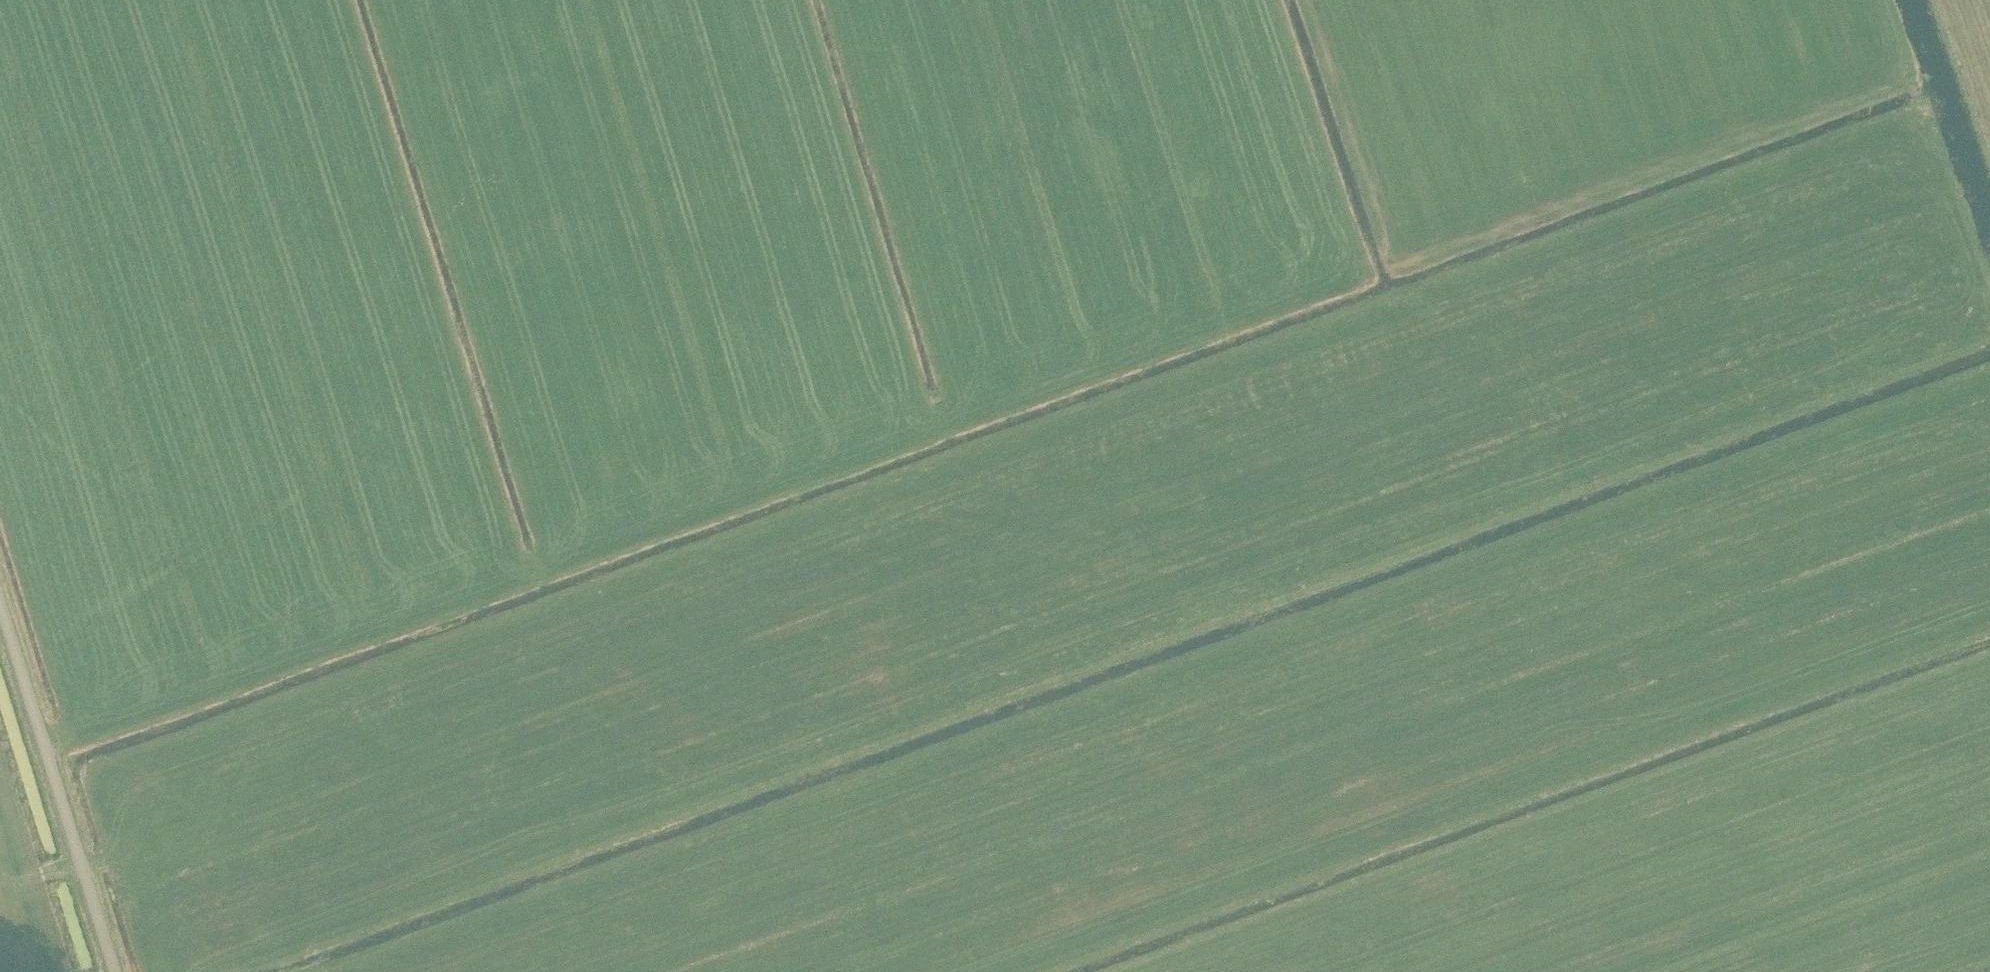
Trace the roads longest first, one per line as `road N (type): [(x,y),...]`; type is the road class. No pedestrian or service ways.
road 1 (unclassified): [(109,971),(0,617)]

